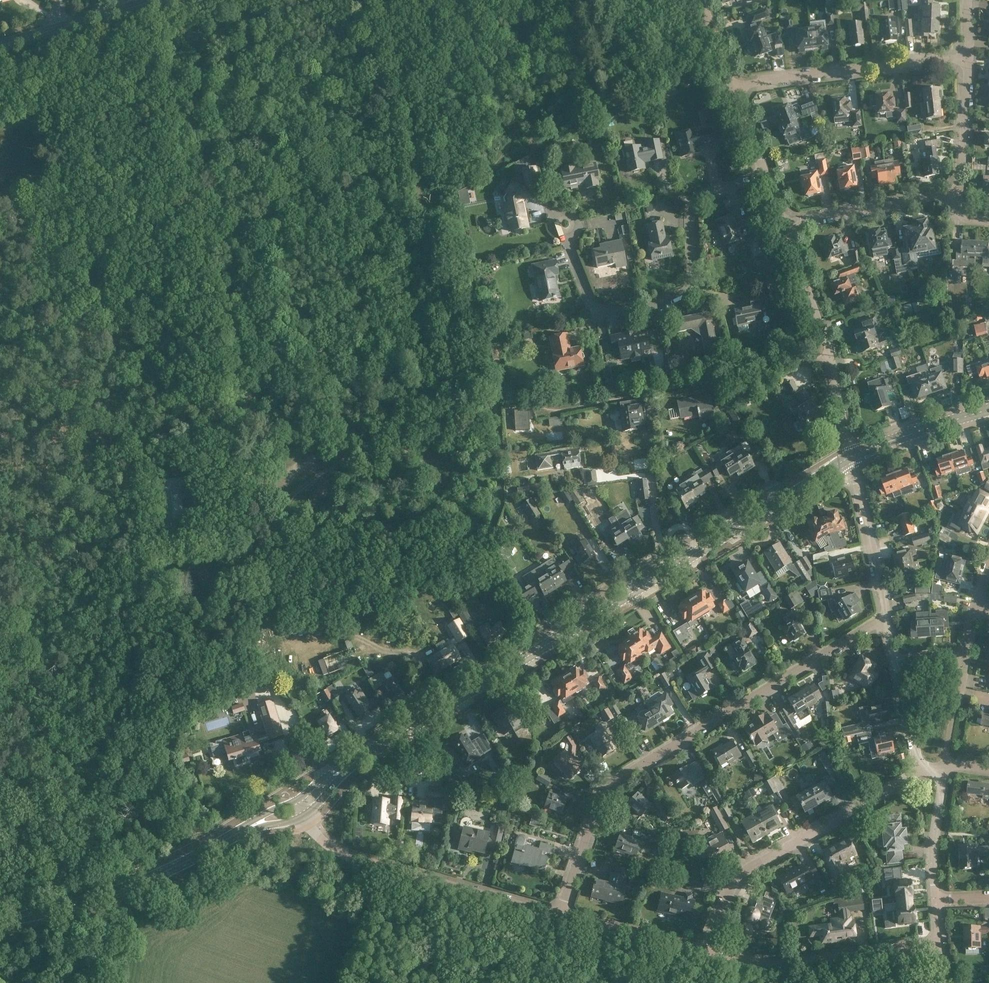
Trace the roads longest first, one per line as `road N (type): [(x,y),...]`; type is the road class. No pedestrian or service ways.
road 1 (track): [(279,511),(349,458),(349,441),(260,0)]
road 2 (residential): [(562,911),(604,786),(882,620)]
road 3 (residential): [(566,237),(595,307),(645,307),(691,285),(691,213),(700,197),(766,174)]
road 4 (residential): [(707,949),(732,881),(905,782),(915,766)]
road 5 (residential): [(304,817),(342,854),(562,911)]
road 6 (secondary): [(448,704),(677,566)]
road 7 (secondary): [(0,922),(127,888),(242,831)]
road 8 (residential): [(733,86),(968,57)]
road 9 (residential): [(707,949),(768,961),(939,944)]
road 10 (secondary): [(677,566),(850,456)]
road 11 (residential): [(962,188),(786,223)]
road 12 (residential): [(882,620),(850,456)]
road 13 (residential): [(562,911),(707,949)]
road 14 (secondary): [(850,456),(988,410)]
road 15 (residential): [(831,357),(786,223)]
road 16 (unclassified): [(567,408),(701,382)]
road 17 (residential): [(701,382),(831,357)]
road 18 (residential): [(962,188),(968,57)]
road 19 (residential): [(934,899),(933,839),(944,770)]
road 20 (track): [(341,633),(410,652),(441,693)]

